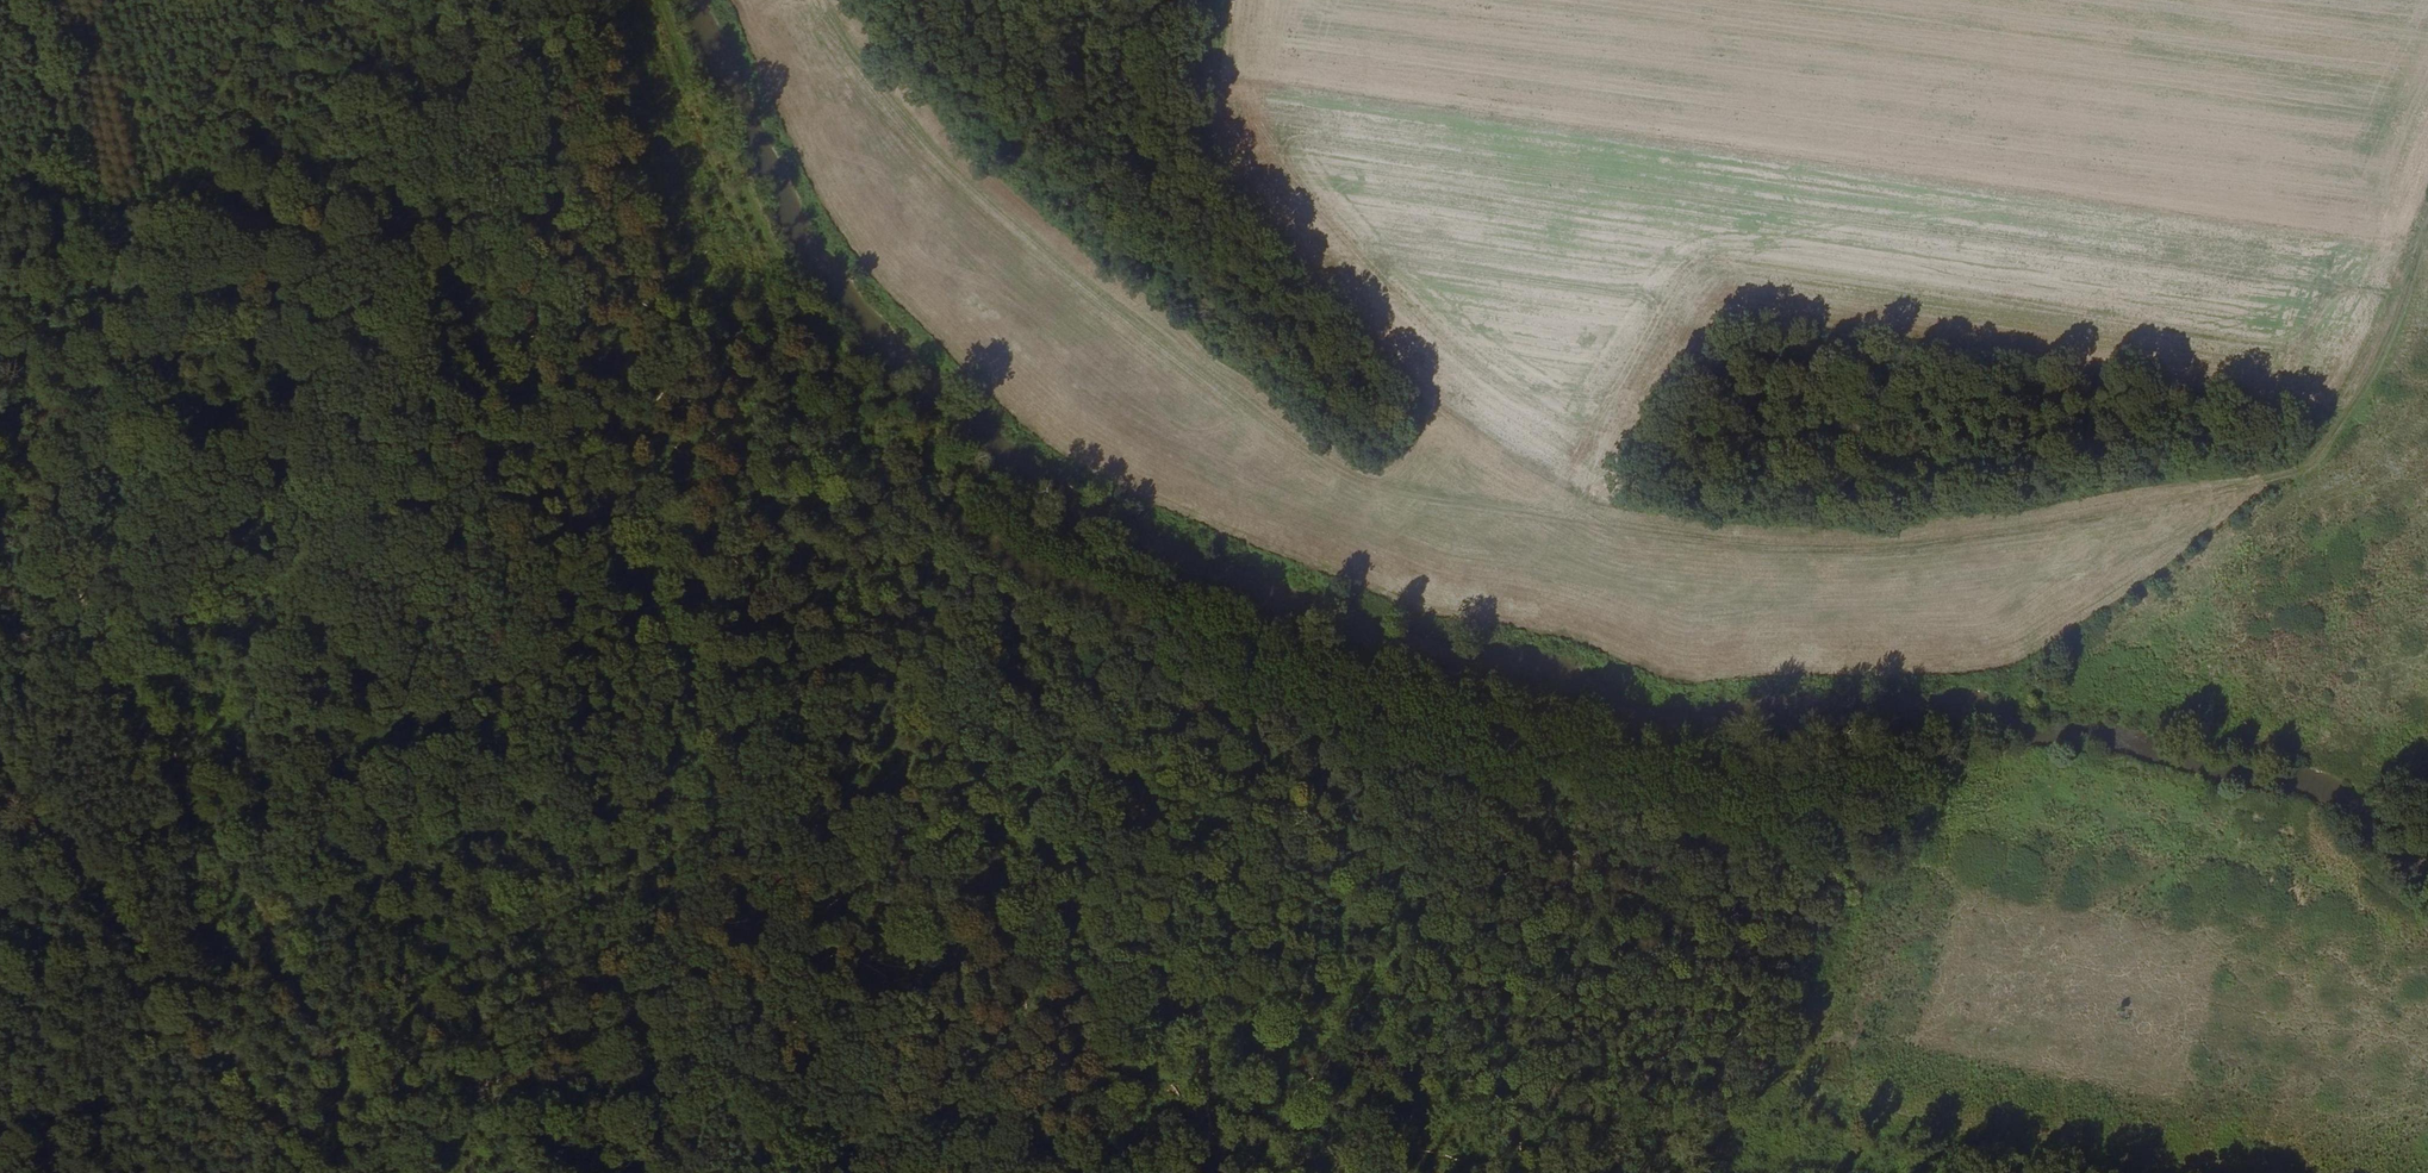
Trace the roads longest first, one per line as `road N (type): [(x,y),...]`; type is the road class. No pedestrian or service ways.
road 1 (track): [(1781,1052),(1902,845),(2000,716),(2130,630),(2184,577),(2283,507),(2363,395),(2427,239)]

